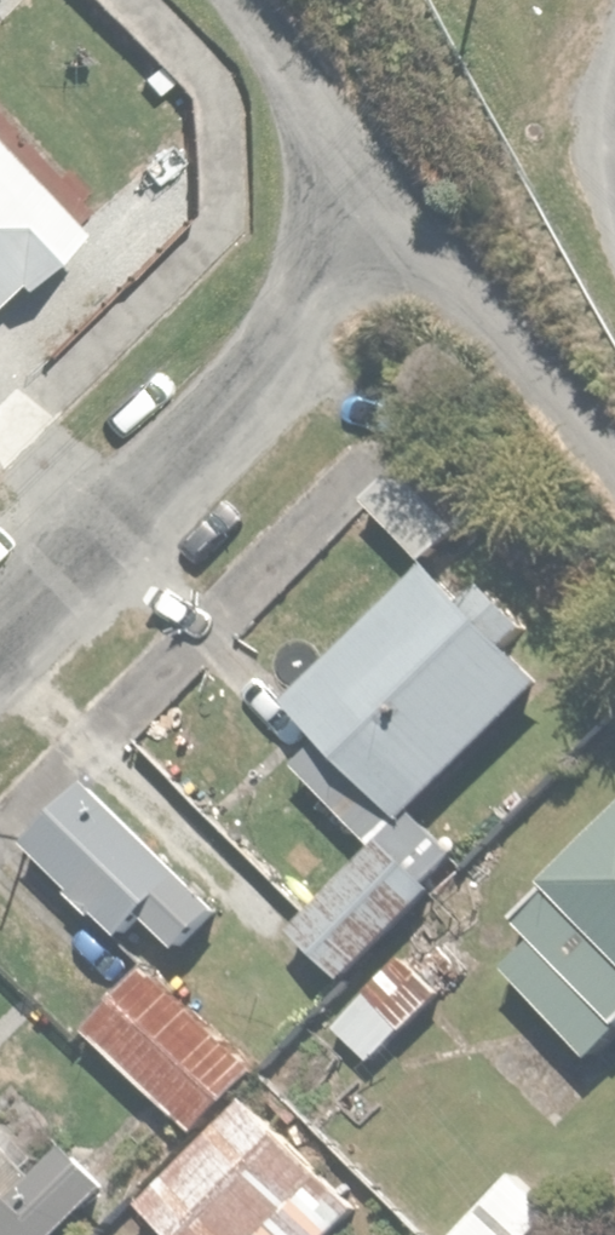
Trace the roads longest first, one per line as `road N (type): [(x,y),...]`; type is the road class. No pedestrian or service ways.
road 1 (residential): [(0,645),(394,250)]
road 2 (residential): [(614,459),(482,324),(394,250)]
road 3 (residential): [(394,250),(298,74),(245,0)]

